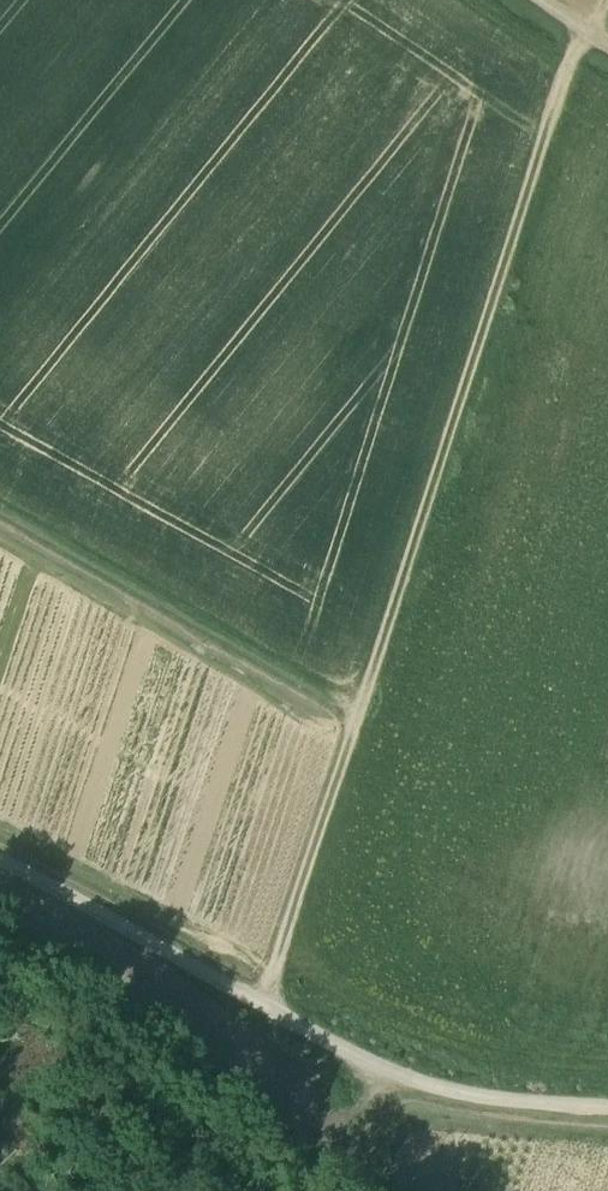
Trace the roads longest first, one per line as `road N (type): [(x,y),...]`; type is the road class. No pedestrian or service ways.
road 1 (track): [(259,1006),(354,716),(478,429),(590,71),(607,47)]
road 2 (track): [(354,716),(0,519)]

